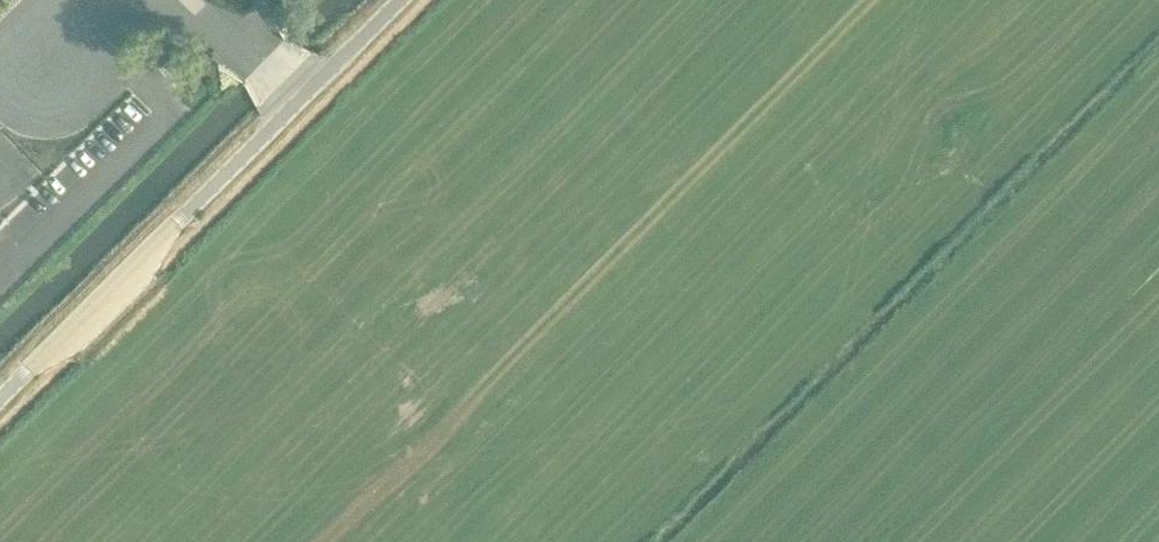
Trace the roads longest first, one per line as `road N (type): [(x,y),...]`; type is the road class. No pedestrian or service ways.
road 1 (unclassified): [(0,397),(398,0)]

